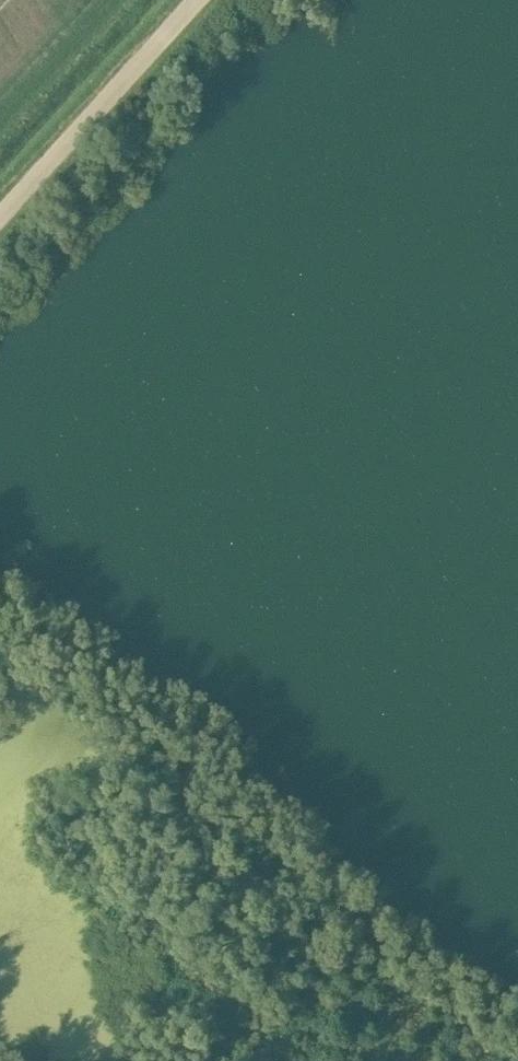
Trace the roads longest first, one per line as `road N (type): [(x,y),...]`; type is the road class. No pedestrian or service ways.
road 1 (unclassified): [(0,177),(162,0)]

